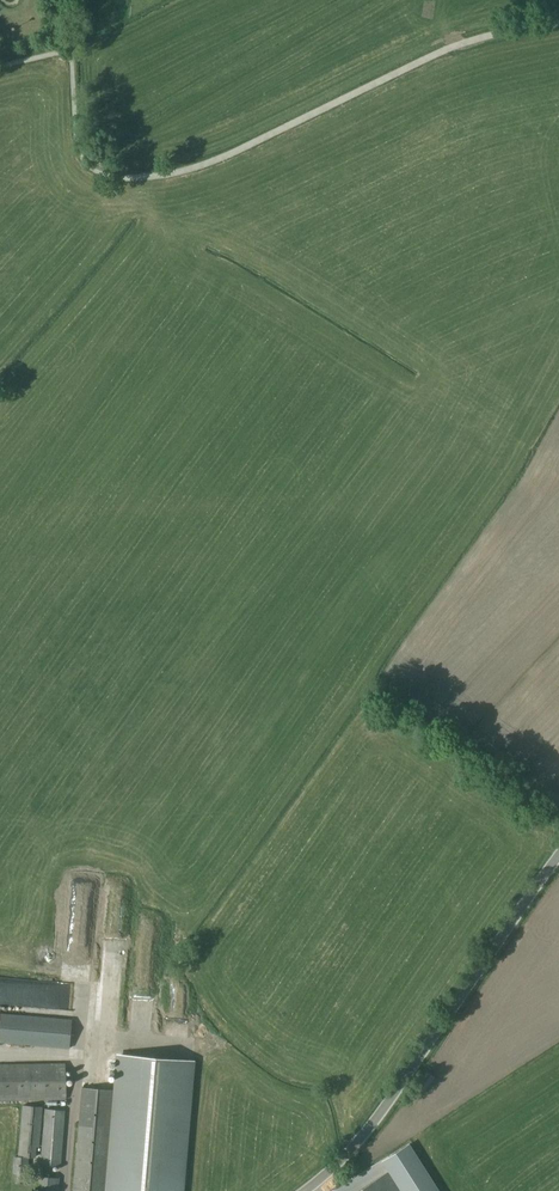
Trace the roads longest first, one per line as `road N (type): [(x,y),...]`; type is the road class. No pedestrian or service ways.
road 1 (unclassified): [(95,172),(123,179),(191,168),(457,45),(558,24)]
road 2 (unclassified): [(314,1190),(361,1144),(558,859)]

